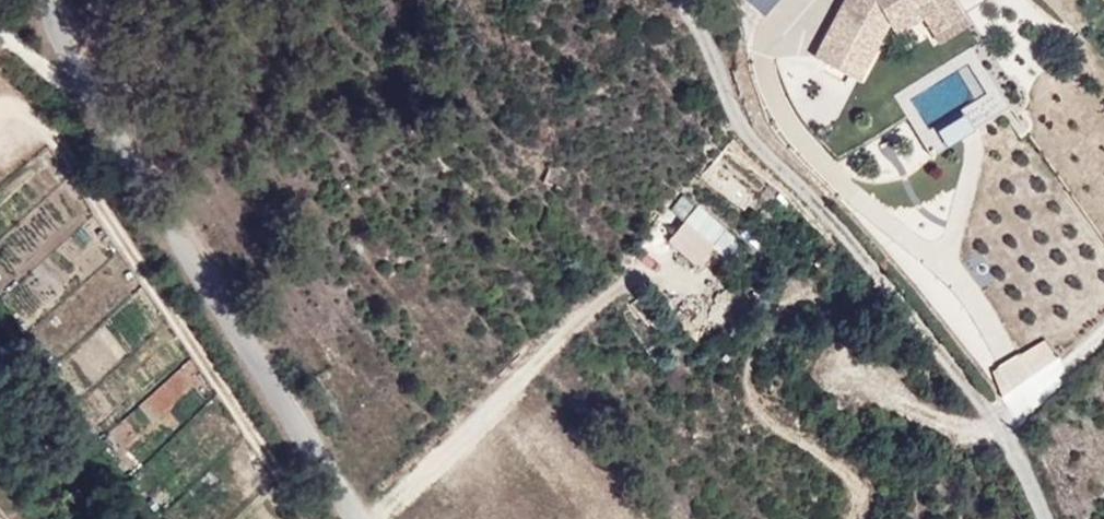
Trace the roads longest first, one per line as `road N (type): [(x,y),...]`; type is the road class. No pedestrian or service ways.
road 1 (unclassified): [(1044,518),(1003,426),(825,211),(738,123),(686,0)]
road 2 (unclassified): [(51,0),(57,30),(359,518)]

